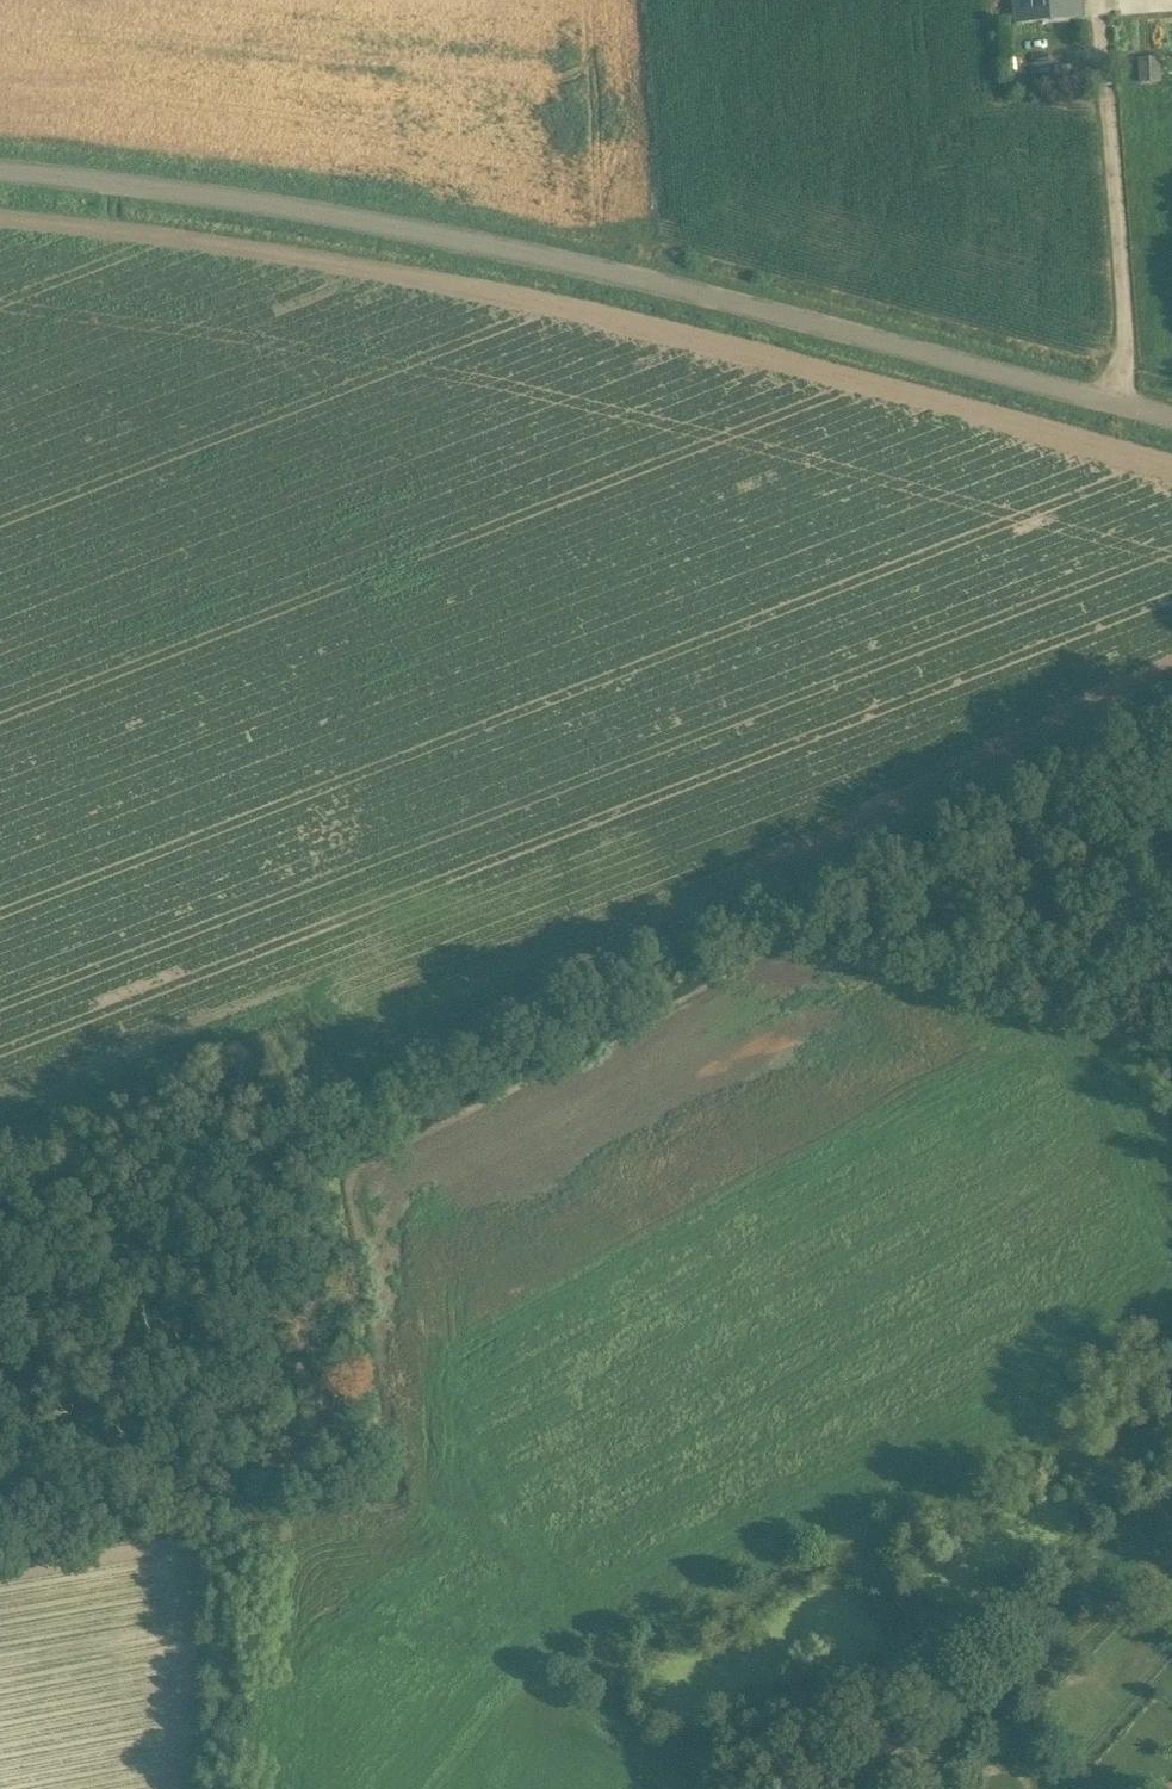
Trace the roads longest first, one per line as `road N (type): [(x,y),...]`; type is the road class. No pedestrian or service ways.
road 1 (unclassified): [(1171,418),(488,244),(0,169)]

